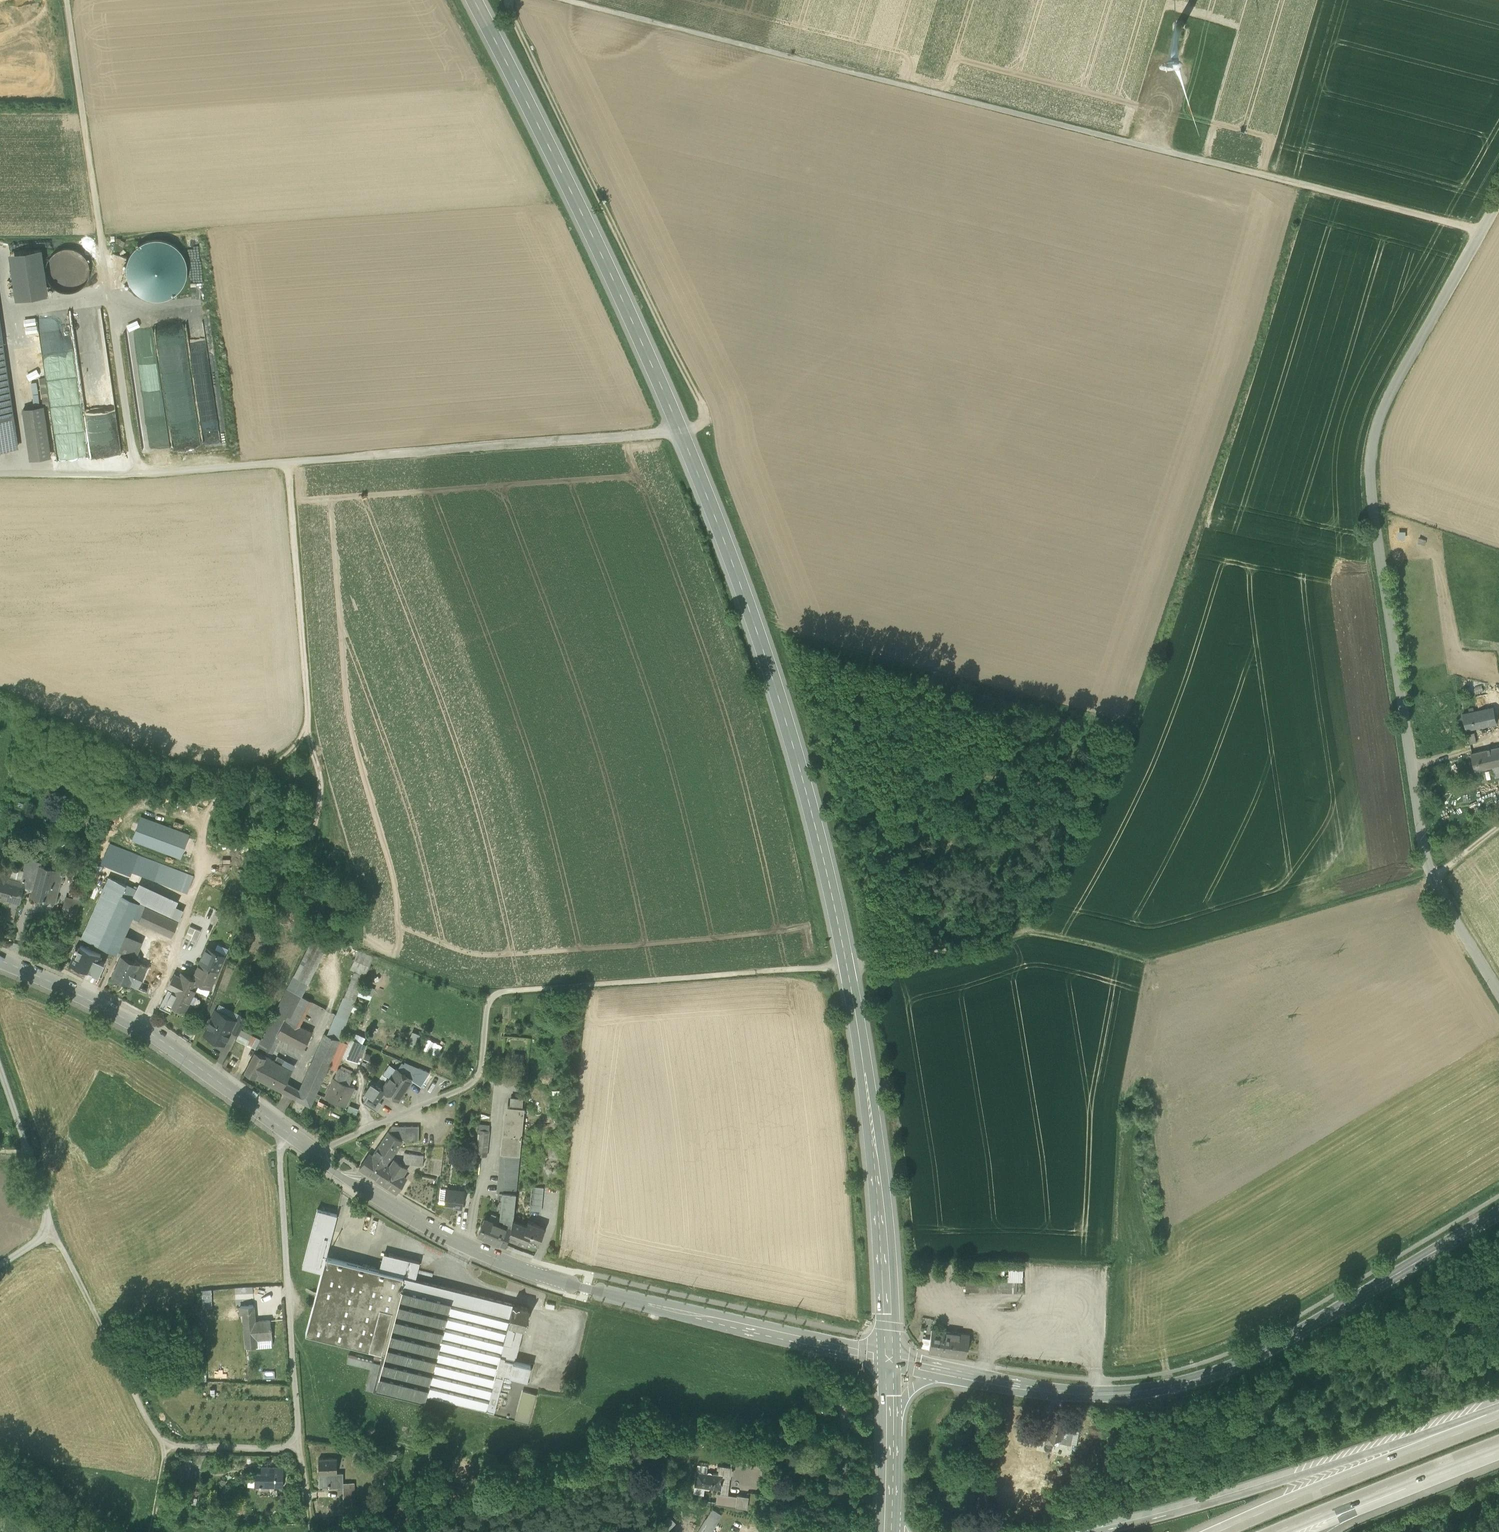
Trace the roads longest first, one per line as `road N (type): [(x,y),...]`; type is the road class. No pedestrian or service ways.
road 1 (primary): [(889,1360),(867,1084),(826,868),(786,724),(681,433),(591,228),(474,0)]
road 2 (track): [(1483,232),(566,0)]
road 3 (tertiary): [(1498,989),(1432,877),(1371,484),(1380,428),(1498,202)]
road 4 (track): [(1017,934),(881,962),(505,990),(488,1003),(472,1082),(409,1111)]
road 5 (track): [(0,474),(133,475),(681,433)]
road 6 (secondary): [(1498,1212),(1277,1345),(1179,1384),(1070,1393),(889,1360)]
road 7 (secondary): [(813,1345),(524,1270),(413,1218),(315,1153)]
road 8 (track): [(510,0),(702,411),(702,420),(681,433)]
road 9 (track): [(53,1230),(167,1451),(299,1449),(311,1531)]
road 10 (motorway): [(1490,1418),(1448,1424),(1098,1531)]
road 11 (secondary): [(281,1127),(144,1029),(0,959)]
road 12 (residential): [(281,1127),(299,1449)]
road 13 (motorway): [(1490,1418),(1216,1531)]
road 14 (track): [(286,462),(307,727)]
road 15 (unclassified): [(0,1069),(53,1230),(0,1265)]
road 16 (residential): [(813,1345),(811,1369),(839,1400),(845,1422),(838,1531)]
road 17 (primary): [(888,1530),(889,1360)]
road 18 (motorway): [(1357,1495),(1498,1440)]

